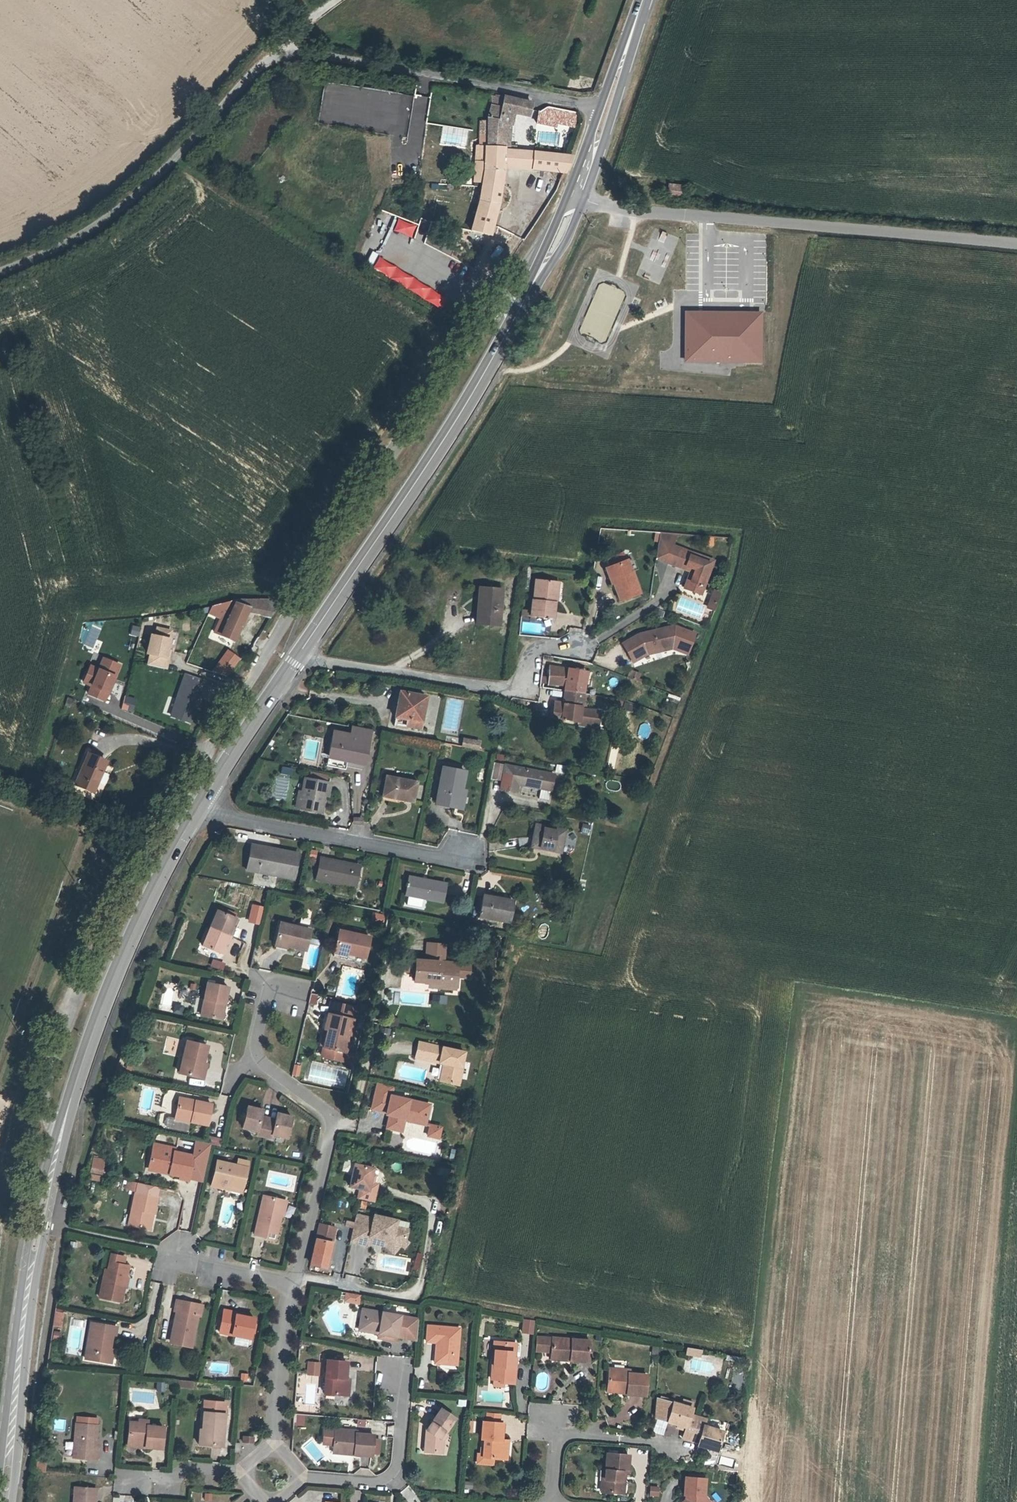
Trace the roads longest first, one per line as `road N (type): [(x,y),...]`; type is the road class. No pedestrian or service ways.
road 1 (unclassified): [(0,273),(116,212),(242,86),(283,59),(605,108)]
road 2 (unclassified): [(201,766),(321,560),(571,200)]
road 3 (primary): [(571,200),(479,386),(299,656)]
road 4 (unclassified): [(60,1142),(44,1081),(100,938),(201,766)]
road 5 (primary): [(60,1142),(24,1314),(3,1501)]
road 6 (primary): [(200,807),(120,967),(60,1142)]
road 7 (residential): [(577,650),(539,646),(523,691),(299,656)]
road 8 (unclassified): [(1016,244),(708,217)]
road 9 (residential): [(465,848),(461,863),(200,807)]
road 10 (residential): [(299,1474),(381,1485),(394,1478),(406,1370)]
road 11 (residential): [(290,988),(270,984),(254,1047),(333,1118)]
road 12 (residential): [(333,1118),(294,1283)]
road 13 (residential): [(294,1283),(274,1447)]
road 14 (primary): [(299,656),(220,777)]
road 15 (unclassified): [(708,217),(571,200)]
road 16 (residential): [(130,1475),(172,1479),(187,1469),(248,1468)]
road 17 (residential): [(294,1283),(176,1259)]
road 18 (residential): [(413,1298),(294,1283)]

